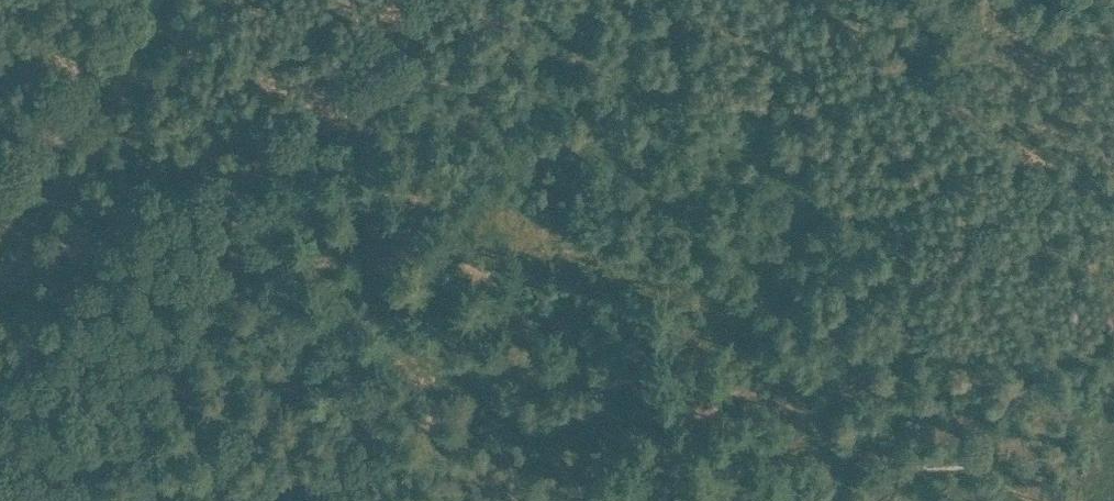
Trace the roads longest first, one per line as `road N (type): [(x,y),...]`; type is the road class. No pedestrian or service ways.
road 1 (track): [(157,0),(0,232)]

